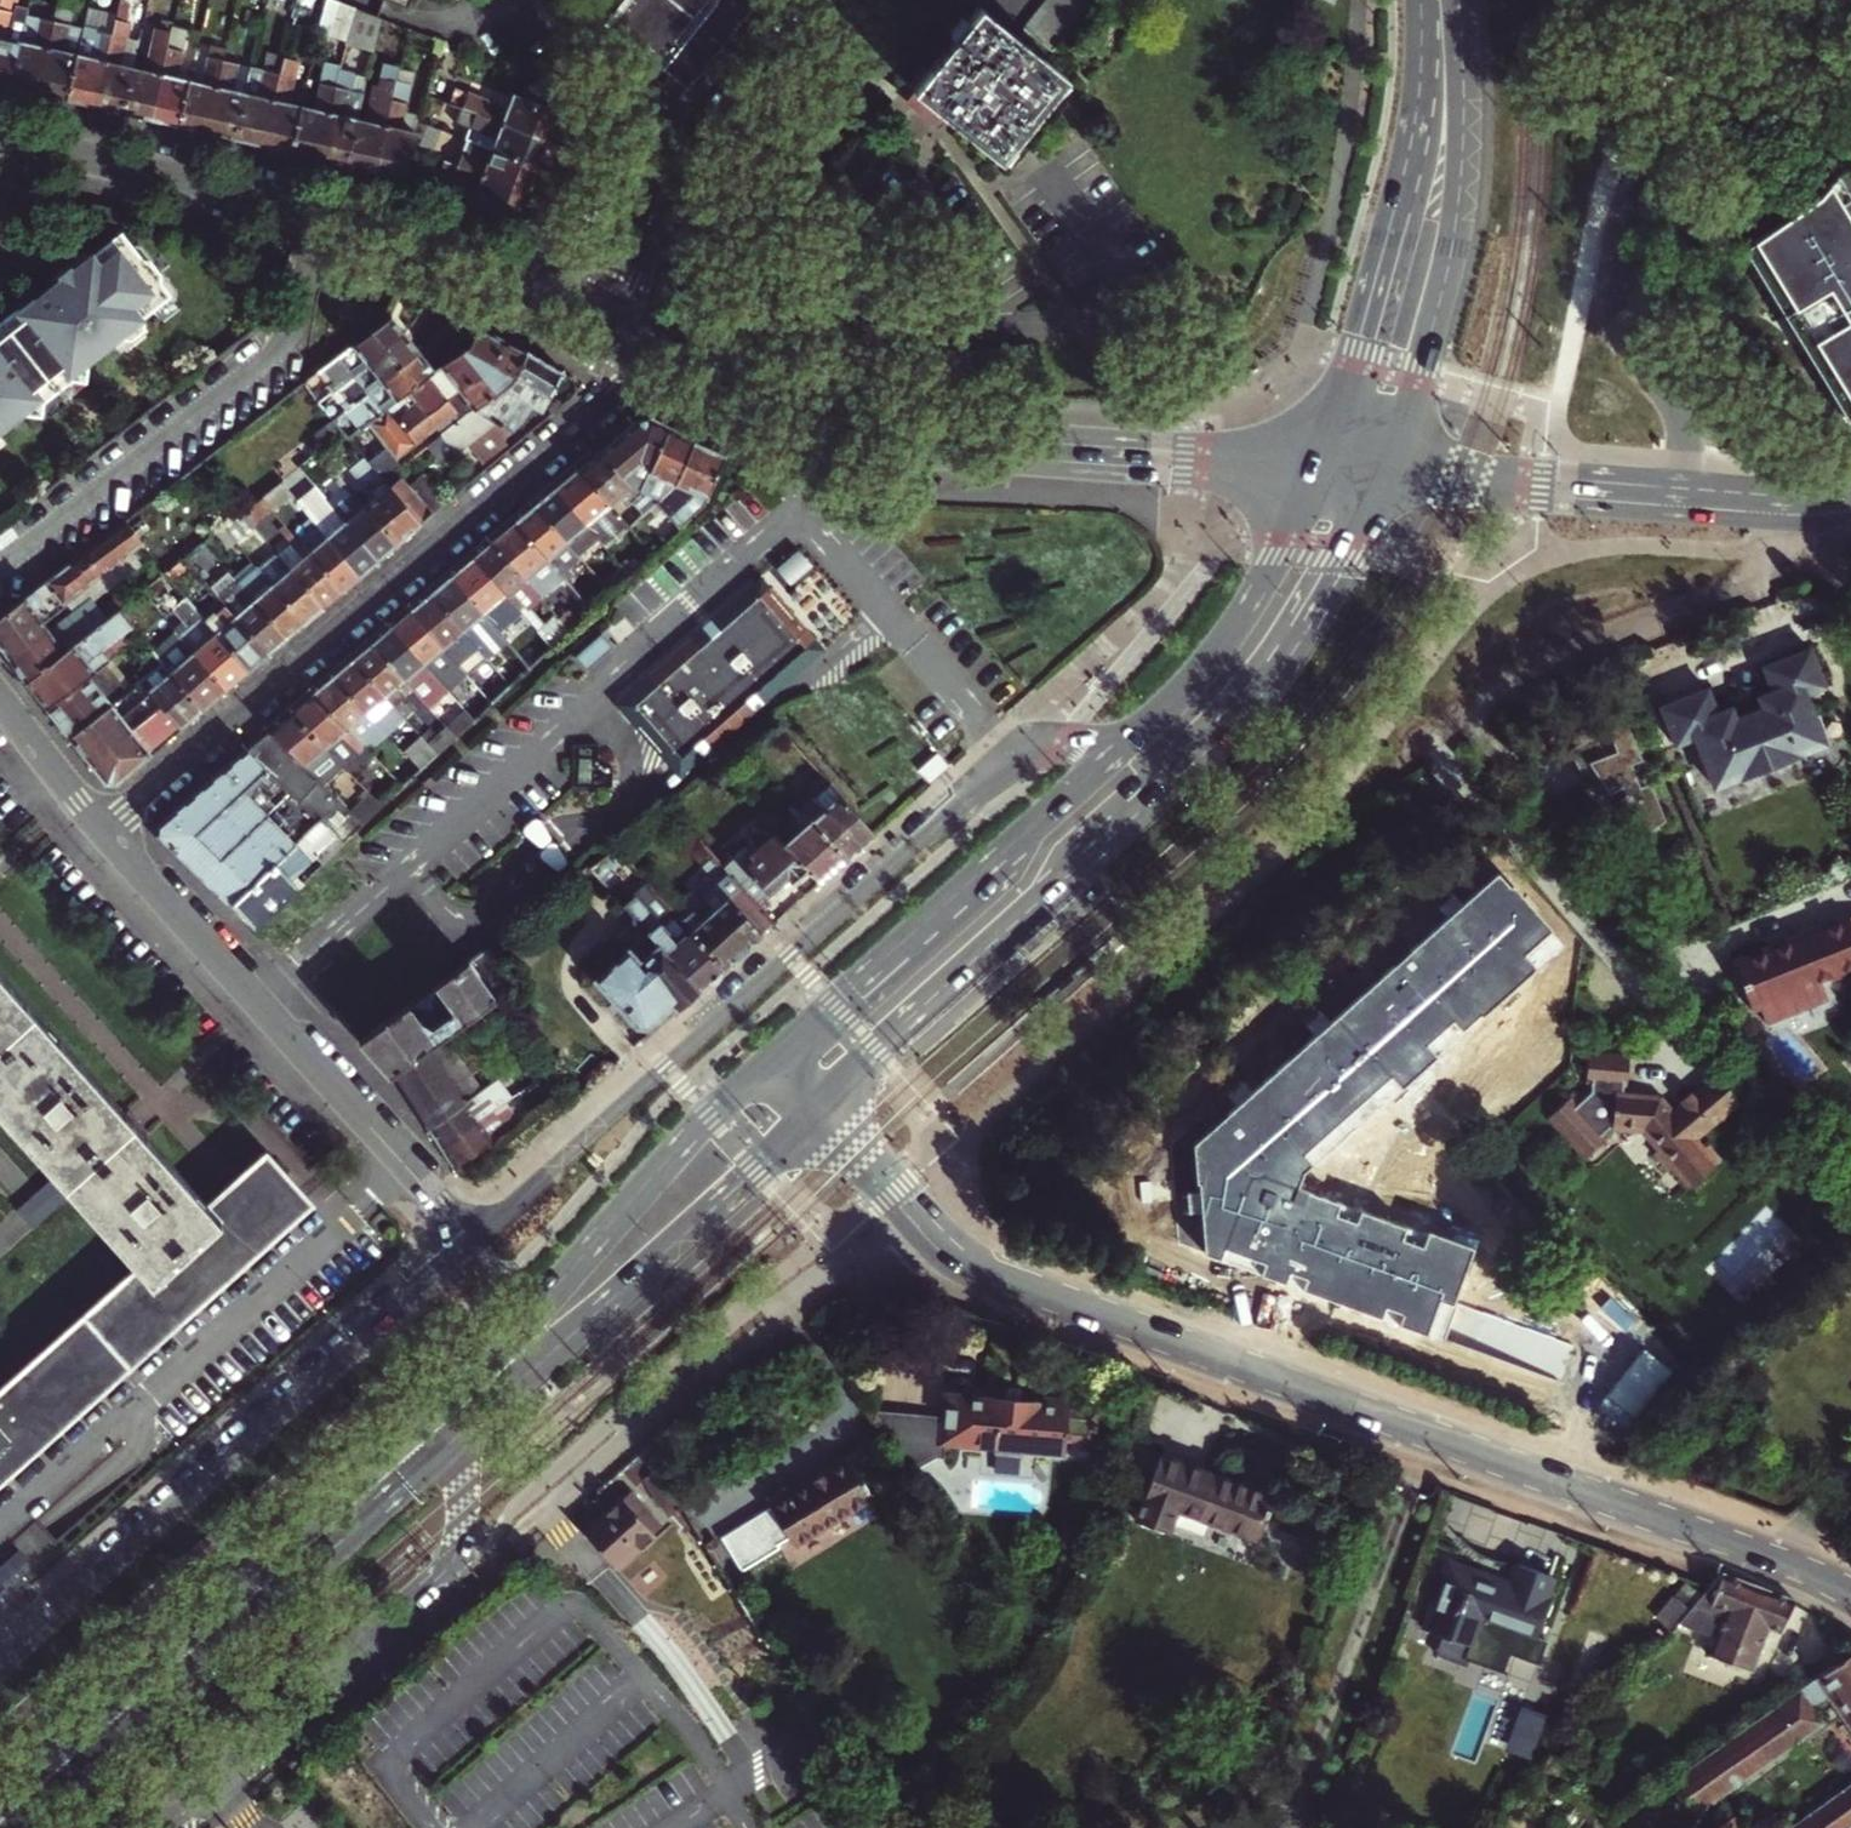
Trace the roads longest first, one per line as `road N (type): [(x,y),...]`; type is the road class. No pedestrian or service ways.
road 1 (primary): [(817,1110),(933,1239),(977,1270),(1777,1559),(1850,1594)]
road 2 (tertiary): [(1133,737),(1045,741),(1013,756),(471,1239)]
road 3 (residential): [(99,830),(605,400),(650,345)]
road 4 (secondary): [(650,345),(778,399),(906,434),(1153,458),(1314,463)]
road 5 (secondary): [(0,133),(322,213),(608,327)]
road 6 (tertiary): [(471,1239),(0,1662)]
road 7 (residential): [(1808,0),(1672,151),(1641,199),(1617,269),(1622,332),(1681,399),(1687,492)]
road 8 (primary): [(20,1827),(451,1444)]
road 9 (primary): [(428,1415),(0,1796)]
road 10 (tertiary): [(99,830),(471,1239)]
road 11 (tertiary): [(158,1827),(451,1573),(463,1505),(451,1444)]
road 12 (primary): [(451,1444),(817,1110)]
road 13 (primary): [(772,1062),(691,1135),(518,1329),(428,1415)]
road 14 (primary): [(817,1110),(1174,779)]
road 15 (primary): [(1133,737),(772,1062)]
road 16 (primary): [(1421,0),(1412,132),(1363,325),(1314,463)]
road 17 (primary): [(1392,468),(1457,220),(1463,127),(1457,0)]
road 18 (residential): [(1432,741),(1567,657),(1850,520)]
road 19 (primary): [(1174,779),(1305,632),(1392,468)]
road 20 (primary): [(1314,463),(1247,604),(1206,661),(1133,737)]
road 21 (tertiary): [(1687,492),(1392,468)]
road 22 (residential): [(544,0),(599,70),(707,144)]
road 23 (residential): [(707,144),(608,327)]
road 24 (residential): [(815,0),(707,144)]
road 25 (tertiary): [(0,700),(99,830)]
road 26 (tertiary): [(1844,496),(1687,492)]

